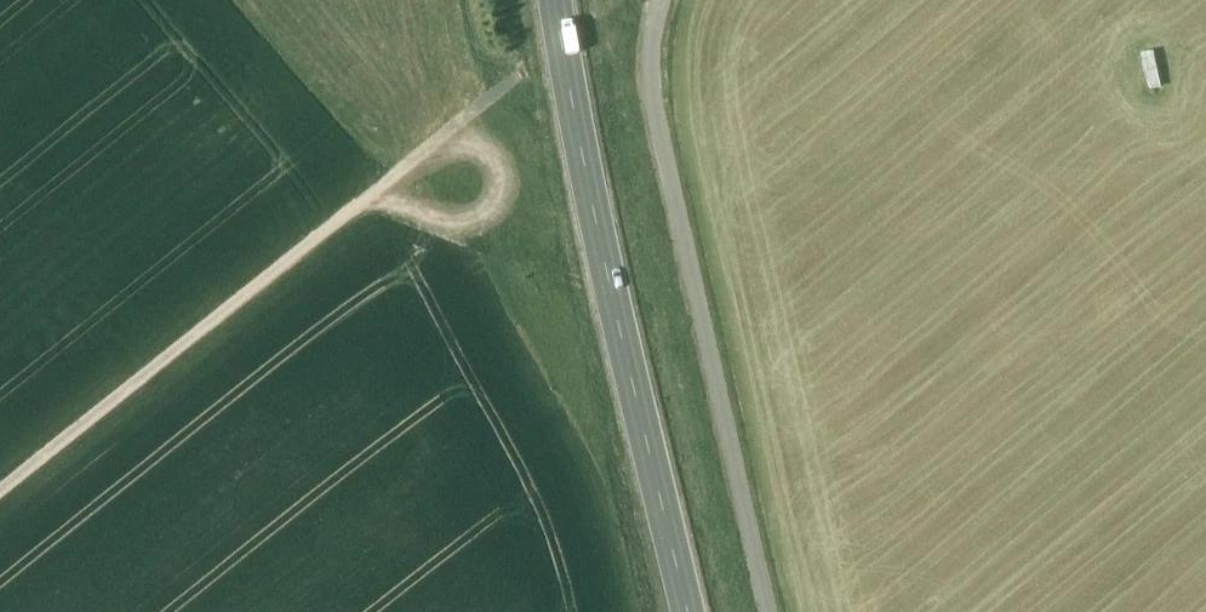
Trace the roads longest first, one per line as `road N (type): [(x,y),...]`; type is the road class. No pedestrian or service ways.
road 1 (track): [(508,82),(0,492)]
road 2 (primary): [(695,611),(562,0)]
road 3 (track): [(662,0),(651,92),(770,611)]
road 4 (track): [(430,147),(476,146),(490,156),(502,174),(494,208),(468,224),(442,223),(380,189)]

